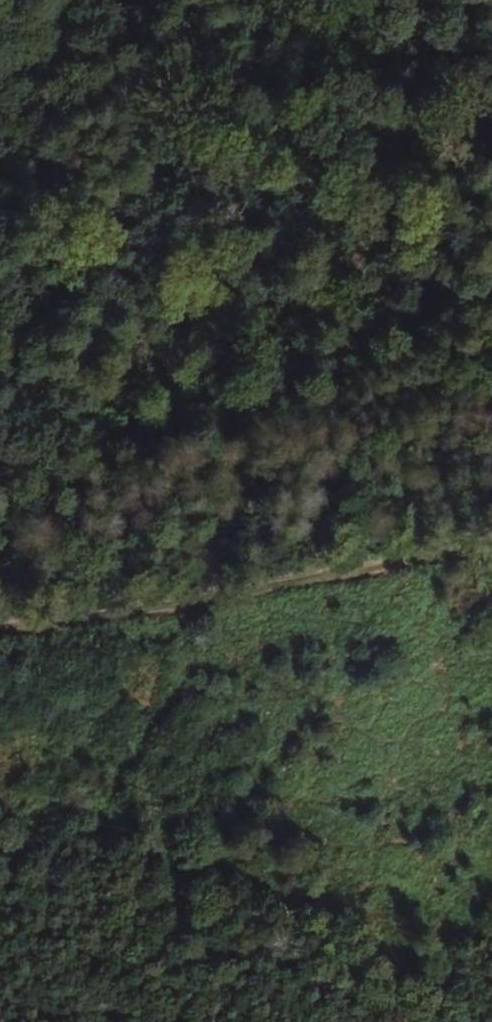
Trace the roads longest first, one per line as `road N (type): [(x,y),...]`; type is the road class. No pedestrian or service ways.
road 1 (track): [(491,545),(0,625)]

